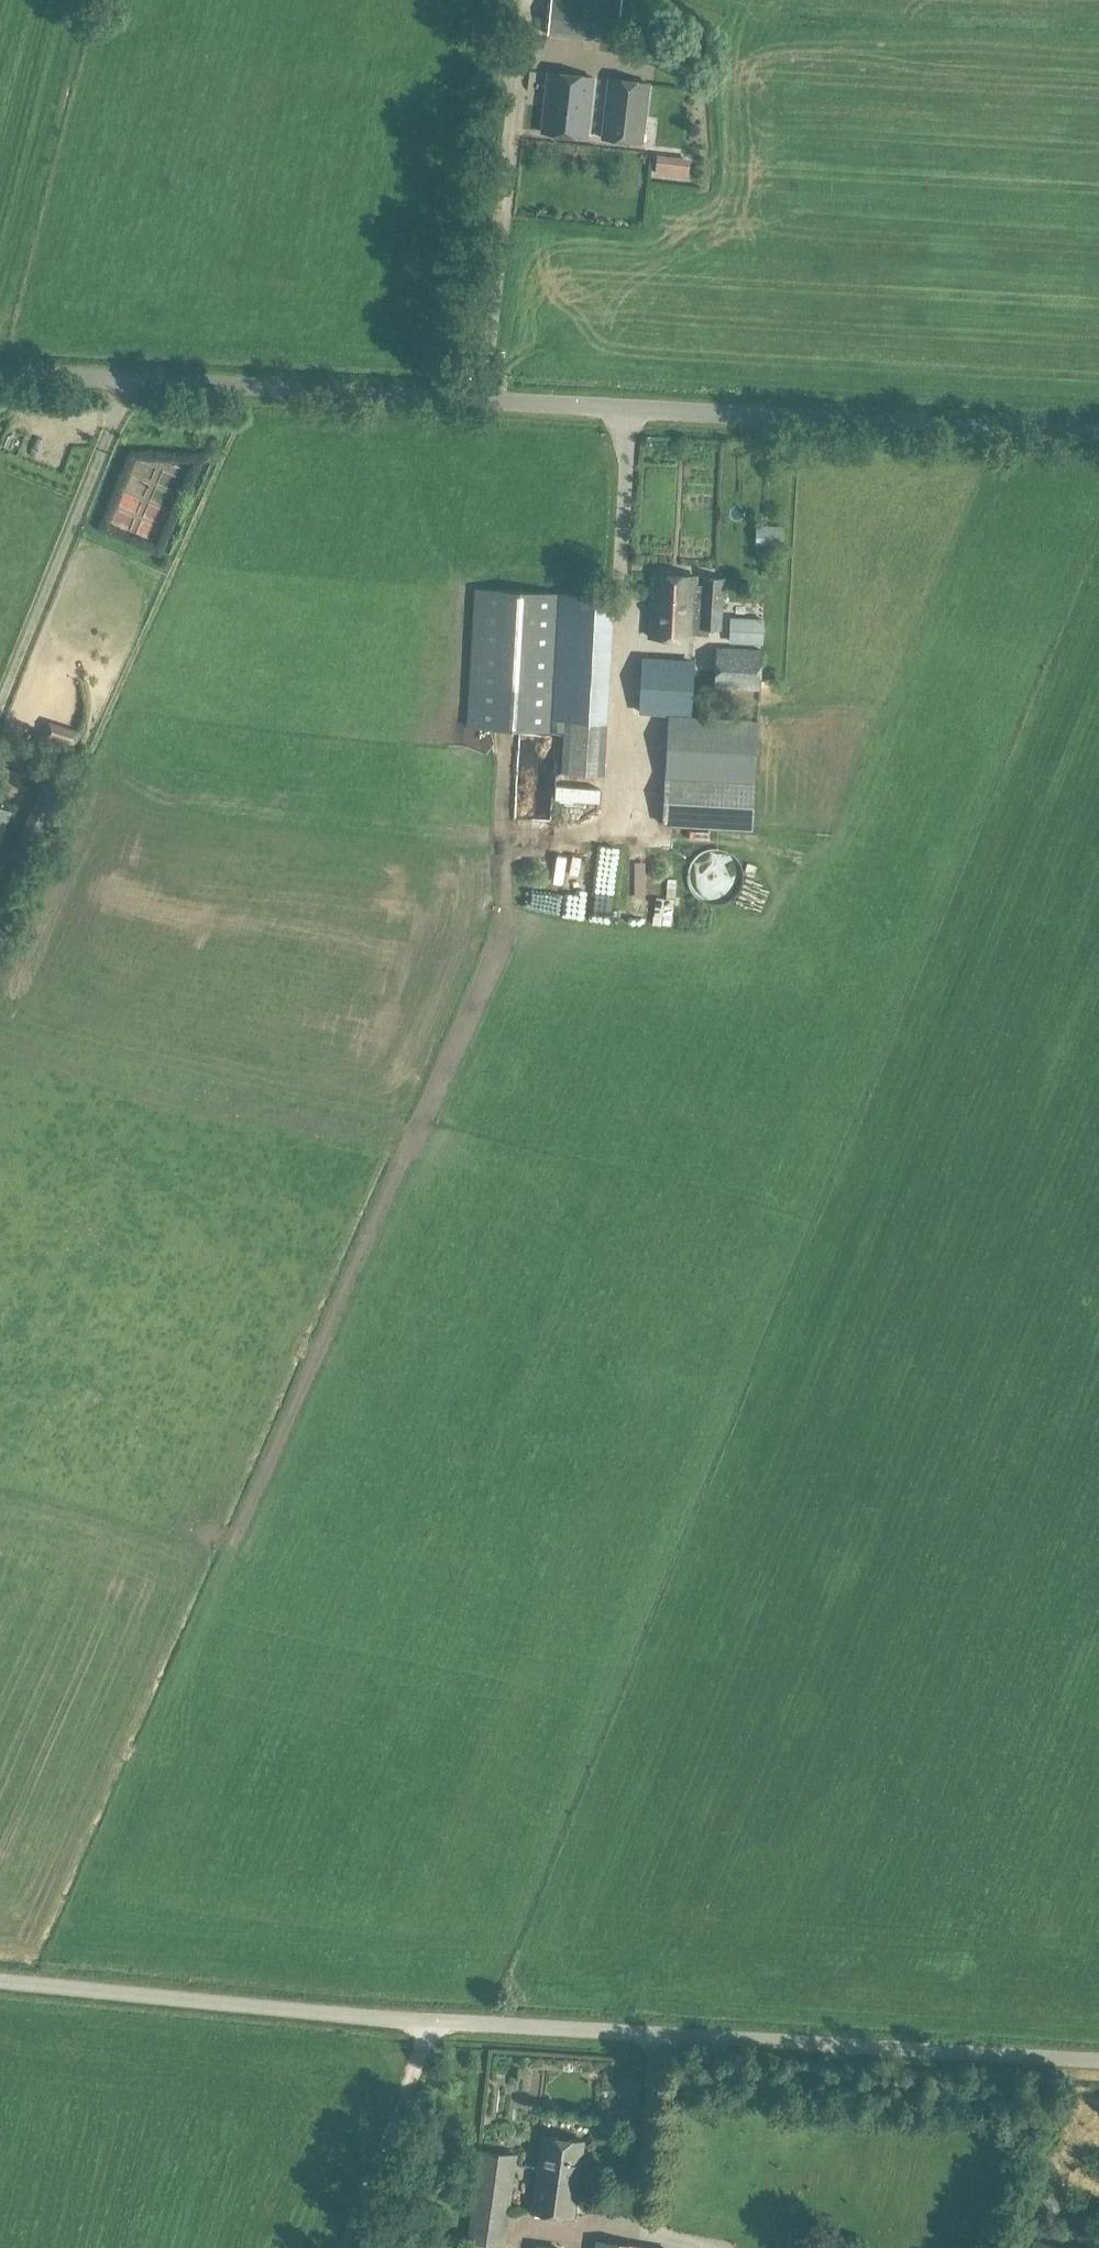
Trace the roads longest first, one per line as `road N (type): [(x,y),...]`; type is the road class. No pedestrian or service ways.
road 1 (unclassified): [(1098,2059),(435,2023),(0,1979)]
road 2 (unclassified): [(1098,436),(0,373)]
road 3 (track): [(435,2023),(345,2247)]

